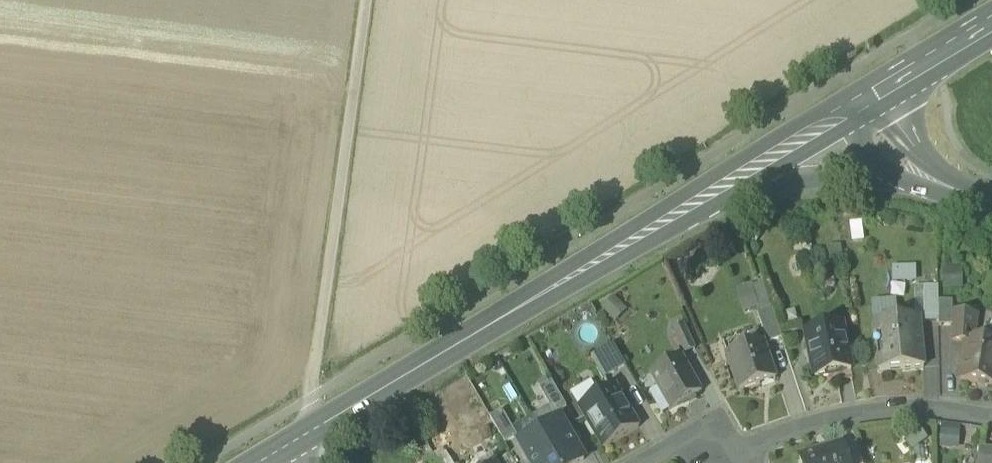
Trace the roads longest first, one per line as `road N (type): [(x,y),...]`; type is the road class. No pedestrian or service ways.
road 1 (primary): [(312,432),(701,201)]
road 2 (track): [(312,432),(310,399),(365,0)]
road 3 (primary): [(701,201),(777,182),(881,175),(989,203)]
road 4 (residential): [(749,441),(818,420),(932,410),(991,418)]
road 5 (primary): [(701,201),(877,96)]
road 6 (secondary): [(989,203),(943,174),(877,96)]
road 7 (primary): [(877,96),(991,19)]

